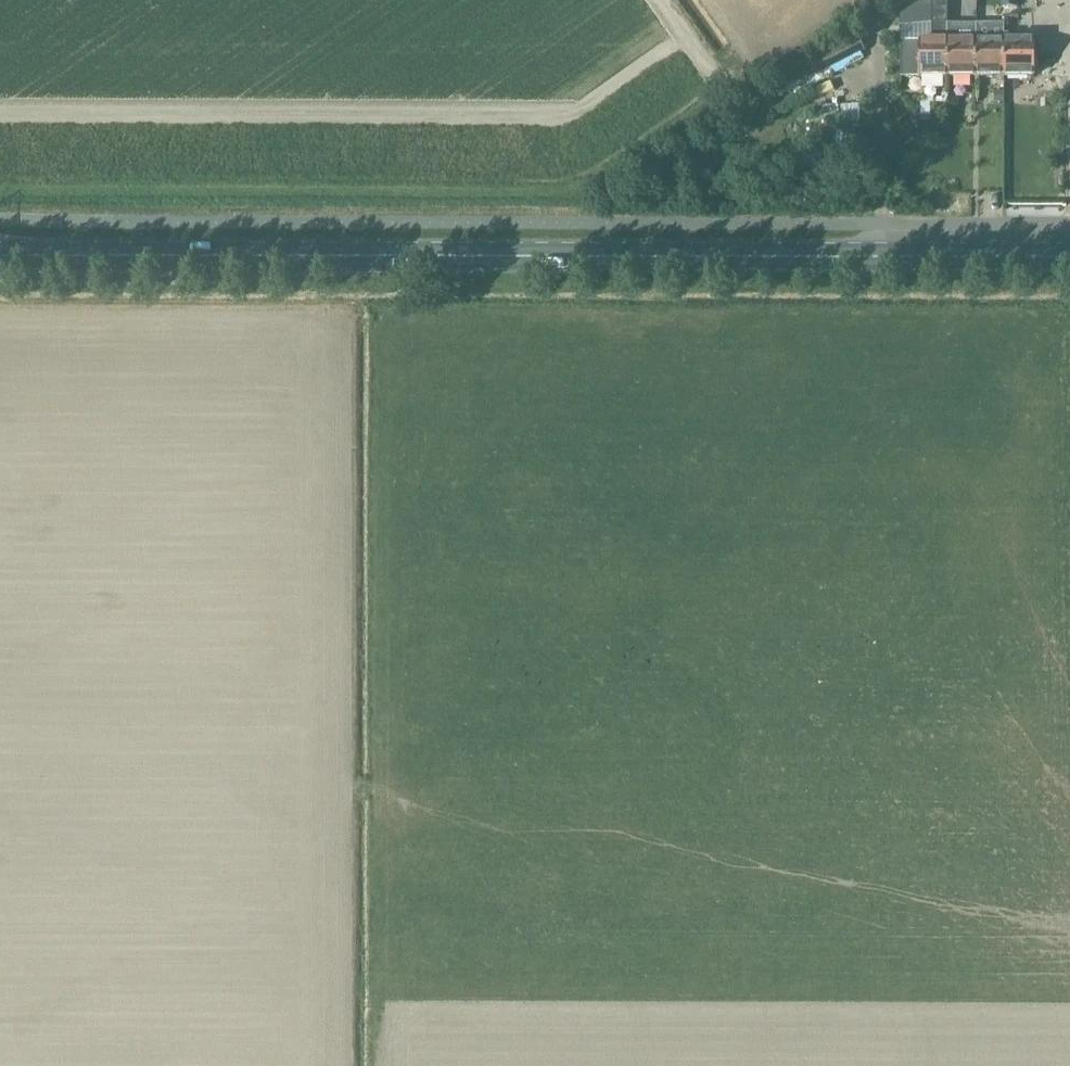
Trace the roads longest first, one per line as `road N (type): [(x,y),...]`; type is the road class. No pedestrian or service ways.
road 1 (primary): [(1069,256),(0,255)]

